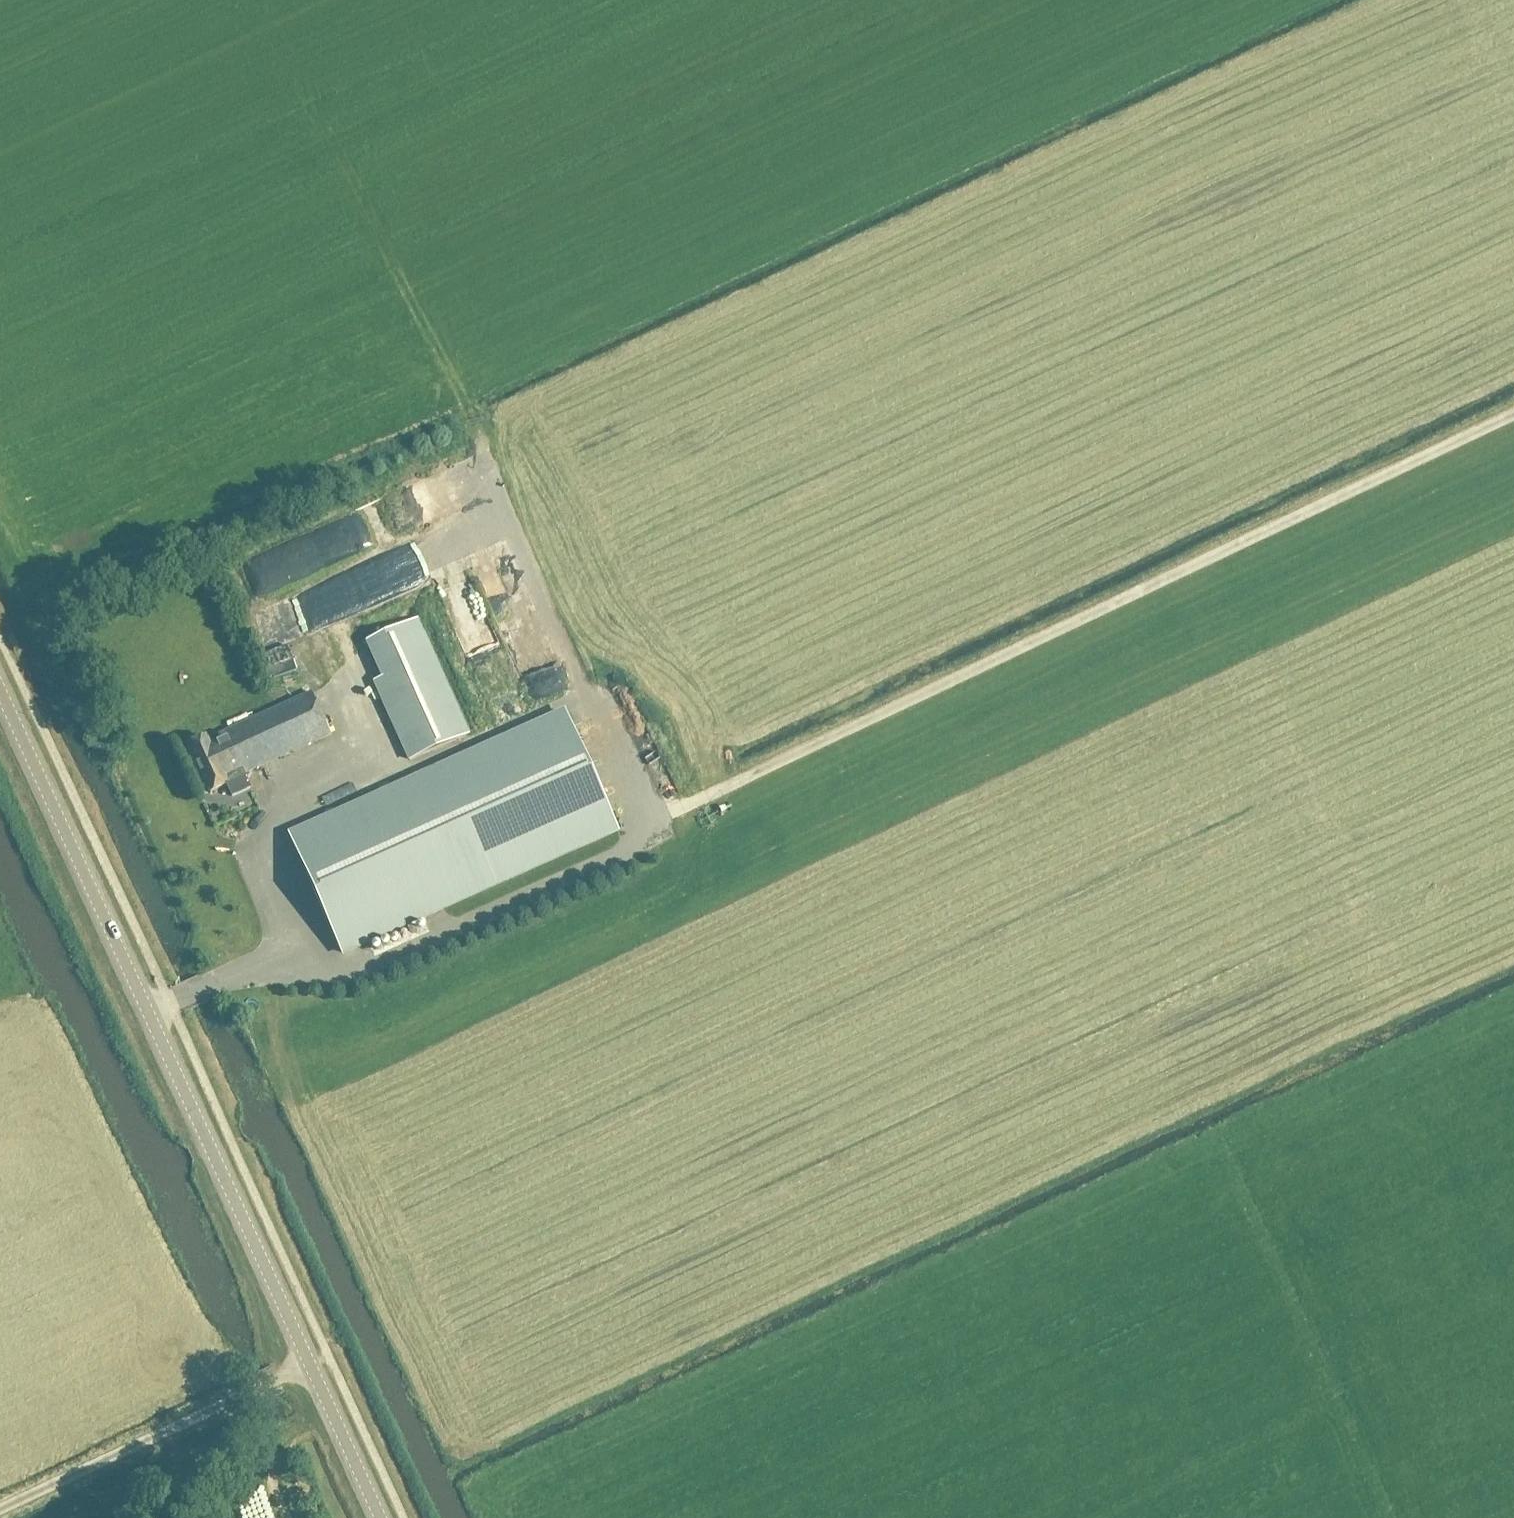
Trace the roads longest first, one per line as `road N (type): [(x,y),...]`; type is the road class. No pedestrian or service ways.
road 1 (track): [(1513,410),(647,819)]
road 2 (tertiary): [(378,1517),(0,692)]

